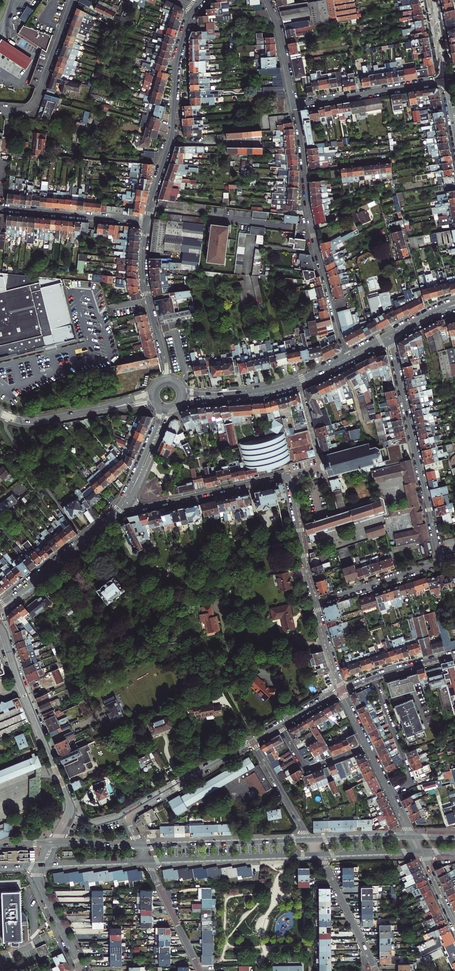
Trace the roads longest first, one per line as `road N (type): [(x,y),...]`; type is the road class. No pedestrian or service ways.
road 1 (residential): [(315,603),(438,561),(390,336)]
road 2 (residential): [(119,510),(285,476),(315,603)]
road 3 (residential): [(195,8),(178,58),(172,132),(147,223)]
road 4 (residential): [(0,627),(70,815)]
road 5 (secondary): [(147,861),(320,854)]
road 6 (residential): [(323,275),(294,105)]
road 7 (secondary): [(311,840),(140,846)]
road 8 (residential): [(147,223),(143,274),(165,379)]
road 9 (tertiary): [(0,608),(119,510)]
road 10 (residential): [(294,105),(445,80)]
road 11 (residential): [(0,208),(147,223)]
road 12 (residential): [(72,0),(34,102),(0,110)]
road 13 (residential): [(133,811),(253,742)]
road 14 (residential): [(373,677),(413,782),(390,792)]
road 15 (tertiary): [(350,357),(279,389),(222,396)]
road 16 (residential): [(376,970),(320,854)]
road 17 (residential): [(200,970),(147,861)]

